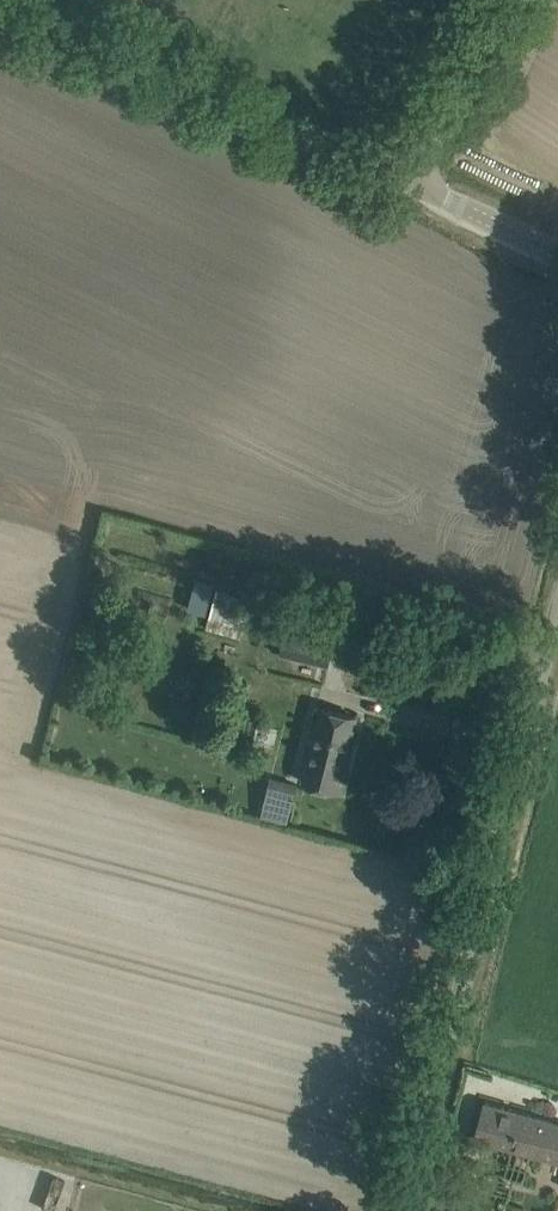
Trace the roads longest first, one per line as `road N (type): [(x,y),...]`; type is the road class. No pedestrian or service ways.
road 1 (unclassified): [(399,1210),(557,595)]
road 2 (unclassified): [(421,175),(53,0)]
road 3 (unclassified): [(421,175),(510,0)]
road 4 (unclassified): [(557,242),(421,175)]

